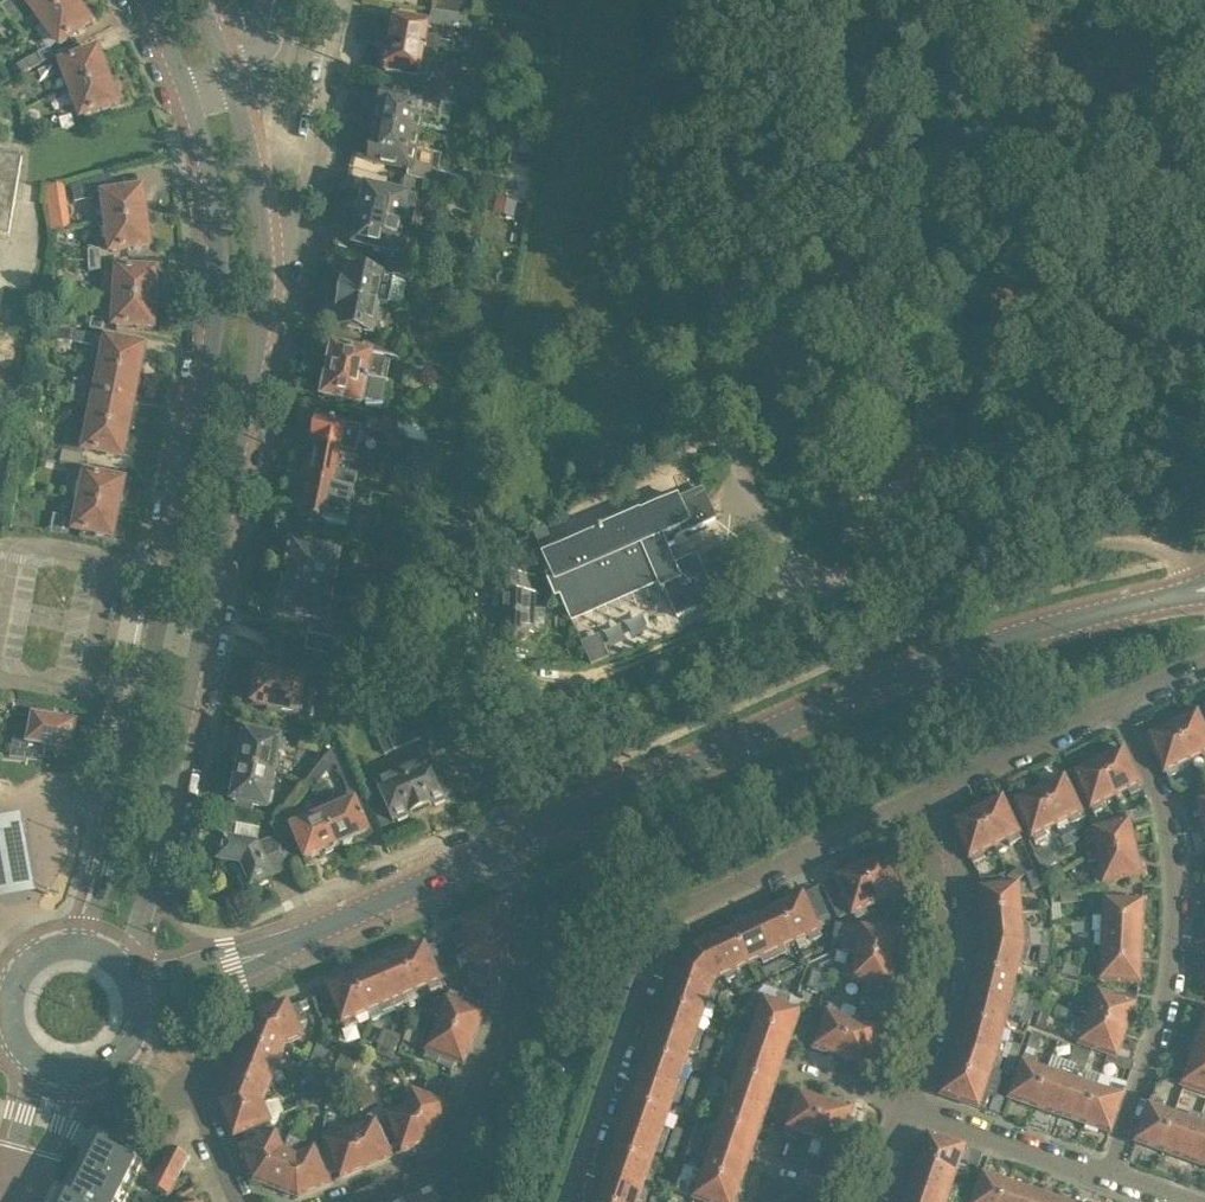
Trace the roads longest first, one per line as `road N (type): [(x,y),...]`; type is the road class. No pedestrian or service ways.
road 1 (tertiary): [(185,95),(211,229),(211,323),(124,790),(98,904),(78,943)]
road 2 (tertiary): [(496,850),(873,684),(1042,627),(1204,589)]
road 3 (tertiary): [(121,964),(149,907),(262,330),(264,286)]
road 4 (residential): [(571,1201),(663,925),(911,800)]
road 5 (residential): [(1204,572),(1156,549),(1066,547),(819,587),(782,561),(742,490)]
road 6 (track): [(742,490),(730,419),(738,336),(711,220),(708,137),(730,0)]
road 7 (residential): [(1107,1176),(1156,1032),(1175,892),(1167,831),(1114,703)]
road 8 (residential): [(347,1201),(438,1162),(454,1146),(530,953),(527,925),(496,850)]
road 9 (residential): [(903,1108),(929,1030),(944,948),(937,876),(911,800)]
road 10 (residential): [(264,286),(292,226),(315,141),(339,0)]
road 11 (residential): [(911,800),(1114,703)]
road 12 (tertiary): [(298,939),(496,850)]
road 13 (residential): [(1107,1176),(903,1108)]
road 14 (tertiary): [(264,286),(259,209),(231,76)]
road 15 (tertiary): [(138,1014),(236,977),(298,939)]
road 16 (tertiary): [(298,939),(132,979)]
road 17 (tertiary): [(38,1063),(15,1146),(11,1201)]
road 18 (residential): [(238,1201),(200,1111),(172,1079)]
road 19 (tertiary): [(18,1201),(47,1154),(74,1074)]

